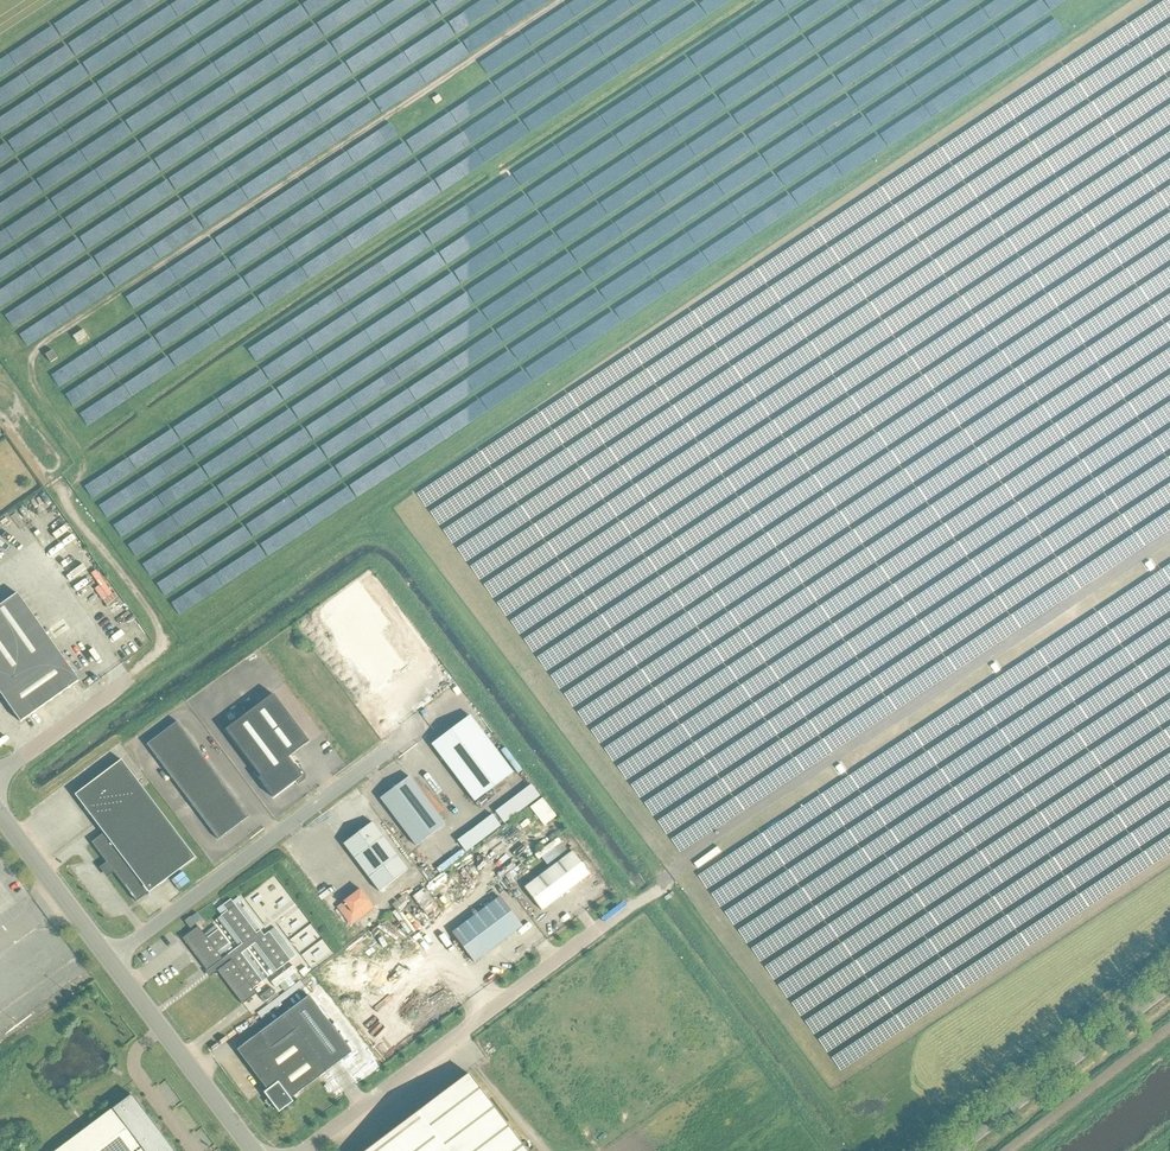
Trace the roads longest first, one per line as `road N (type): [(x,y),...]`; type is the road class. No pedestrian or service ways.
road 1 (track): [(564,0),(32,355),(35,383),(86,463),(62,491),(166,638),(157,659)]
road 2 (unclassified): [(302,1150),(620,905)]
road 3 (unclassified): [(103,958),(340,784)]
road 4 (tertiary): [(955,1150),(1169,986)]
road 5 (unclassified): [(254,1150),(103,958)]
road 6 (unclassified): [(157,659),(0,773)]
road 7 (unclassified): [(103,958),(0,816)]

